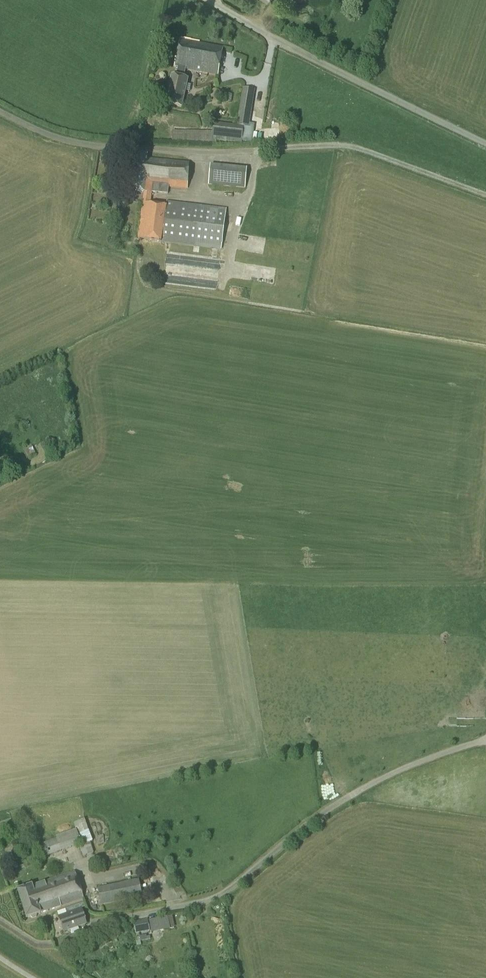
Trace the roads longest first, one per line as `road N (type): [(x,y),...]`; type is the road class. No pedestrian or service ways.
road 1 (unclassified): [(485,143),(204,0)]

